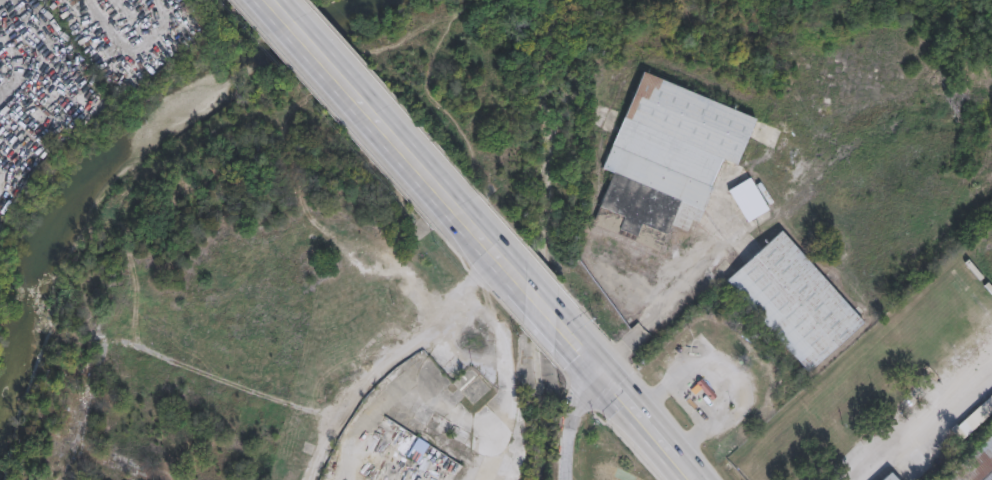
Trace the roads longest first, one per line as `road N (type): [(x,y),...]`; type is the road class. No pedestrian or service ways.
road 1 (residential): [(308,479),(336,419),(374,370),(397,349),(517,286)]
road 2 (primary): [(261,0),(400,154)]
road 3 (primary): [(400,154),(517,286)]
road 4 (primary): [(675,459),(587,363)]
road 5 (residential): [(587,363),(564,437),(563,479)]

